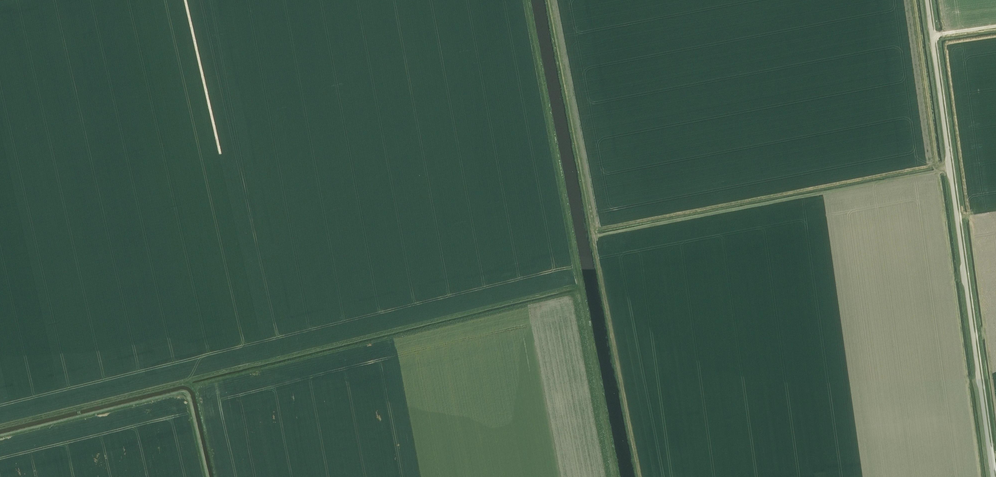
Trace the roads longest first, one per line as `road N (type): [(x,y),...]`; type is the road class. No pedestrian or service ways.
road 1 (unclassified): [(992,476),(926,0)]
road 2 (unclassified): [(220,153),(185,0)]

